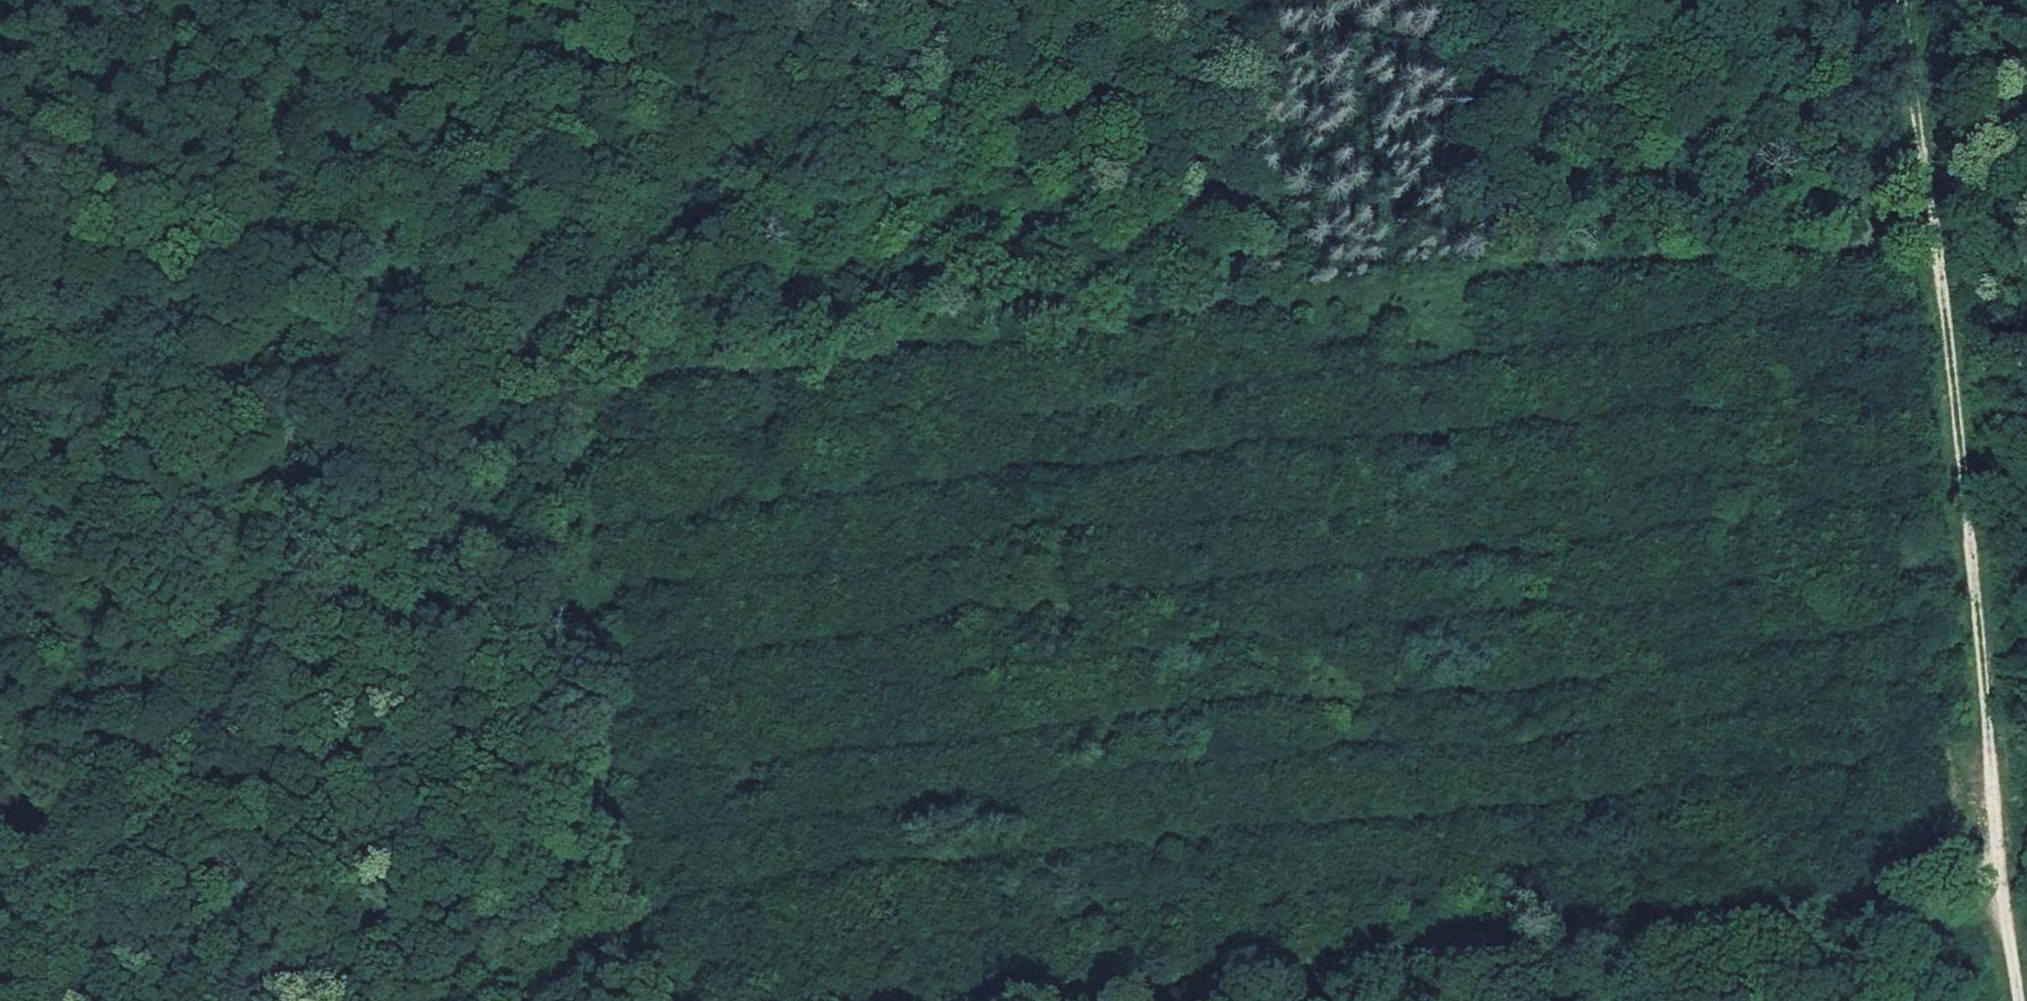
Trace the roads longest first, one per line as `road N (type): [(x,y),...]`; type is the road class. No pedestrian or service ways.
road 1 (track): [(1910,0),(2024,1000)]

